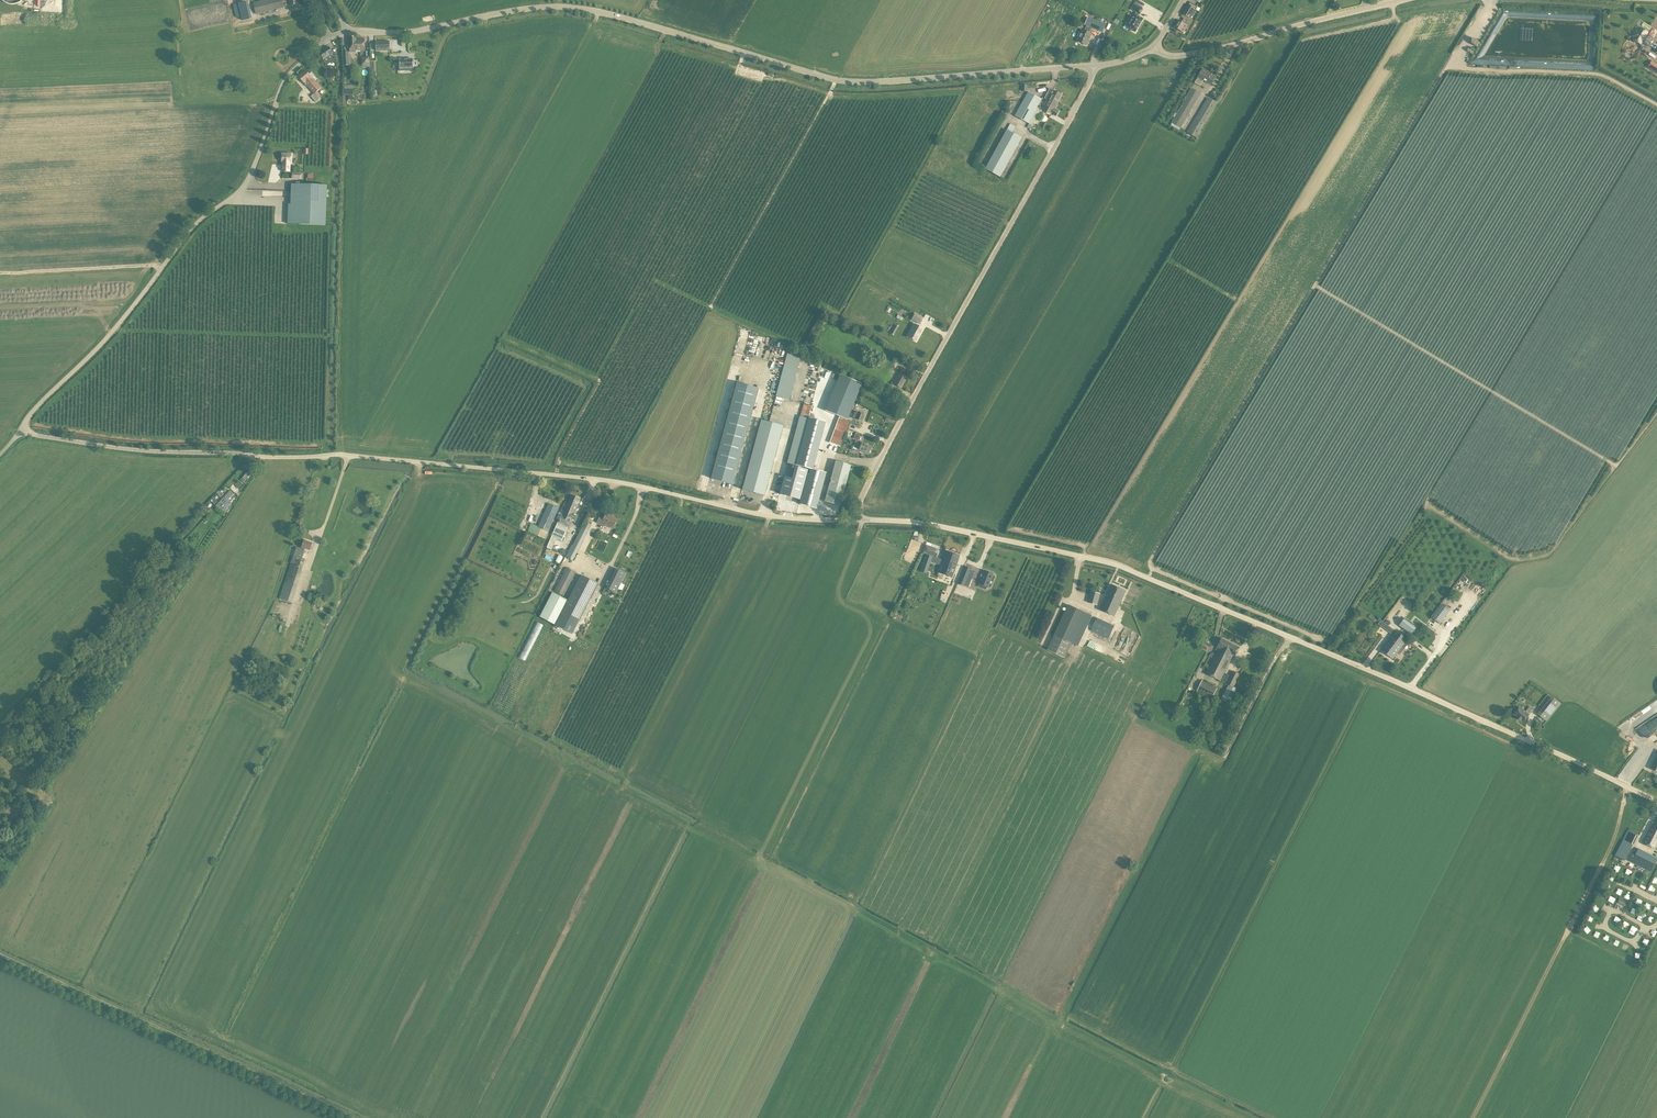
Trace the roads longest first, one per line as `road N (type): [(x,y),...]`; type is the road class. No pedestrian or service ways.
road 1 (unclassified): [(1656,801),(1111,563),(926,523),(853,520)]
road 2 (unclassified): [(853,520),(763,514),(584,478),(334,454),(145,451),(19,431)]
road 3 (unclassified): [(1095,65),(852,82),(611,14),(552,6),(404,32),(347,32)]
road 4 (track): [(1152,569),(1329,642),(1425,508),(1505,557),(1546,556),(1656,414)]
road 5 (track): [(1488,0),(1148,578)]
road 6 (unclassified): [(853,520),(1095,65)]
road 7 (unclassified): [(19,431),(194,226),(241,187),(283,83),(329,38)]
road 8 (track): [(1056,1024),(1197,749),(1224,762),(1289,637)]
road 9 (track): [(1169,260),(1234,298),(1399,25),(1395,16)]
road 10 (track): [(355,1117),(0,954)]
road 11 (track): [(1616,466),(1316,284)]
road 12 (unclassified): [(1401,0),(1215,49),(1168,55),(1155,48)]
road 13 (track): [(1656,104),(1594,74),(1449,64)]
road 14 (track): [(162,266),(0,274)]

